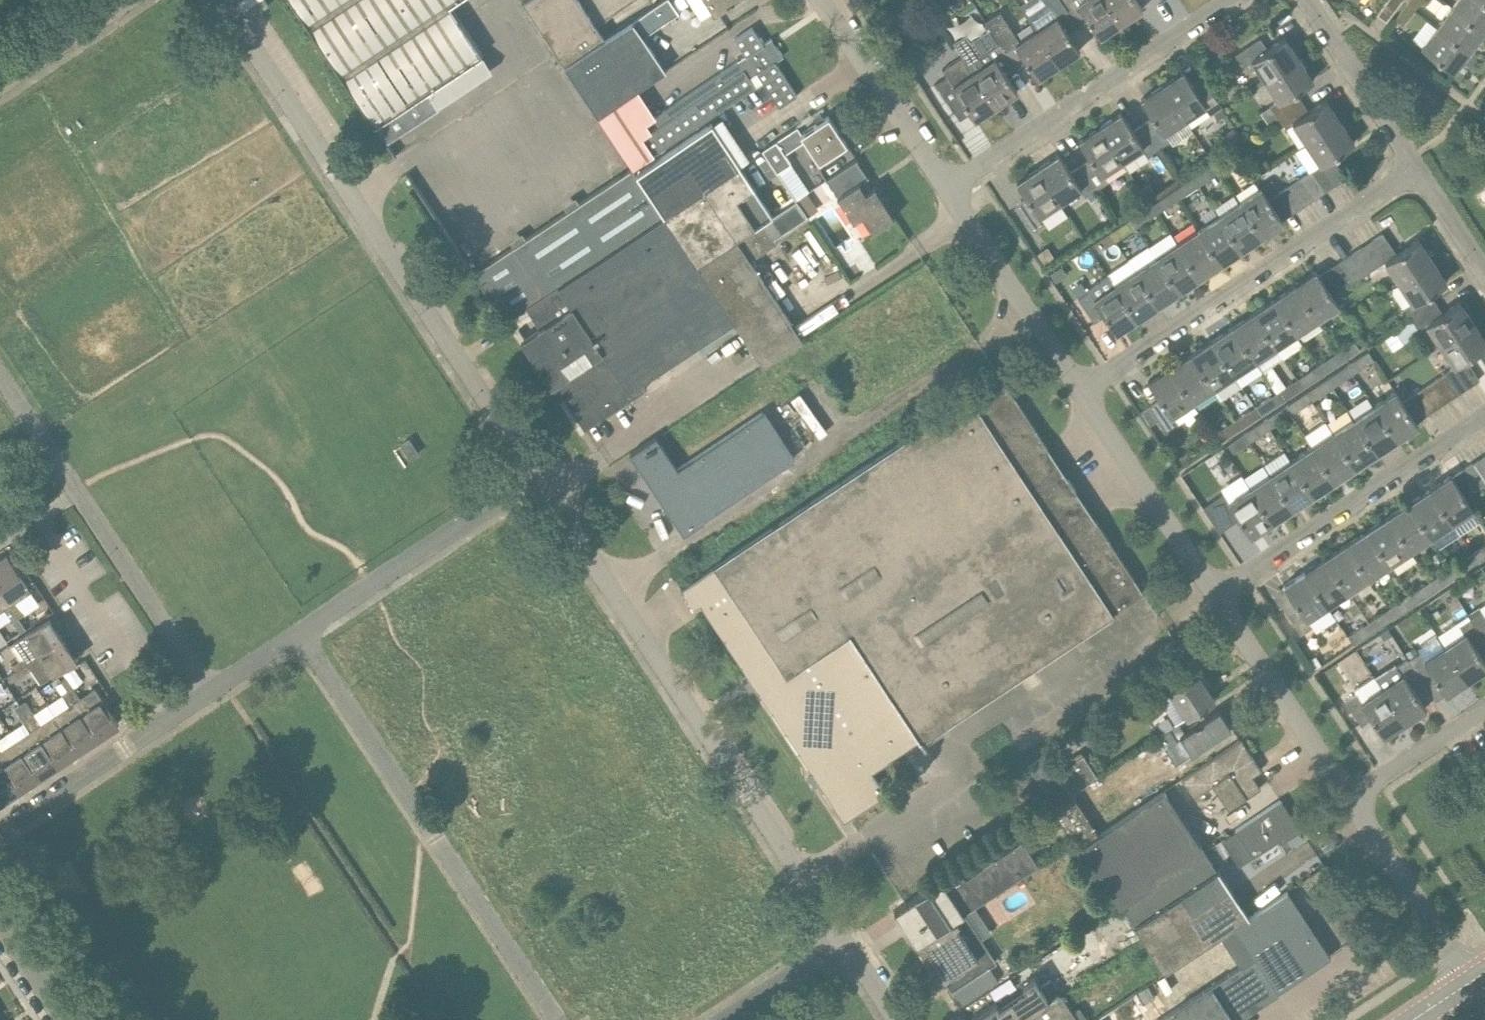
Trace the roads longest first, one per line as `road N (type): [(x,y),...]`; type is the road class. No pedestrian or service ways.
road 1 (residential): [(533,480),(223,0)]
road 2 (residential): [(841,941),(533,480)]
road 3 (residential): [(550,1019),(300,632)]
road 4 (residential): [(1082,394),(1417,170)]
road 5 (residential): [(210,693),(0,372)]
road 6 (residential): [(946,188),(1235,0)]
road 7 (residential): [(1220,602),(1484,414)]
road 8 (residential): [(300,632),(533,480)]
road 9 (residential): [(0,836),(210,693)]
road 10 (residential): [(1220,602),(1082,394)]
road 11 (residential): [(1082,394),(946,188)]
road 12 (residential): [(1351,799),(1220,602)]
road 13 (residential): [(946,188),(822,0)]
road 14 (residential): [(1471,982),(1351,799)]
road 15 (residential): [(1417,170),(1307,0)]
road 16 (residential): [(1351,799),(1484,711)]
road 17 (residential): [(0,86),(130,0)]
road 18 (residential): [(726,1019),(841,941)]
road 19 (residential): [(1484,274),(1417,170)]

